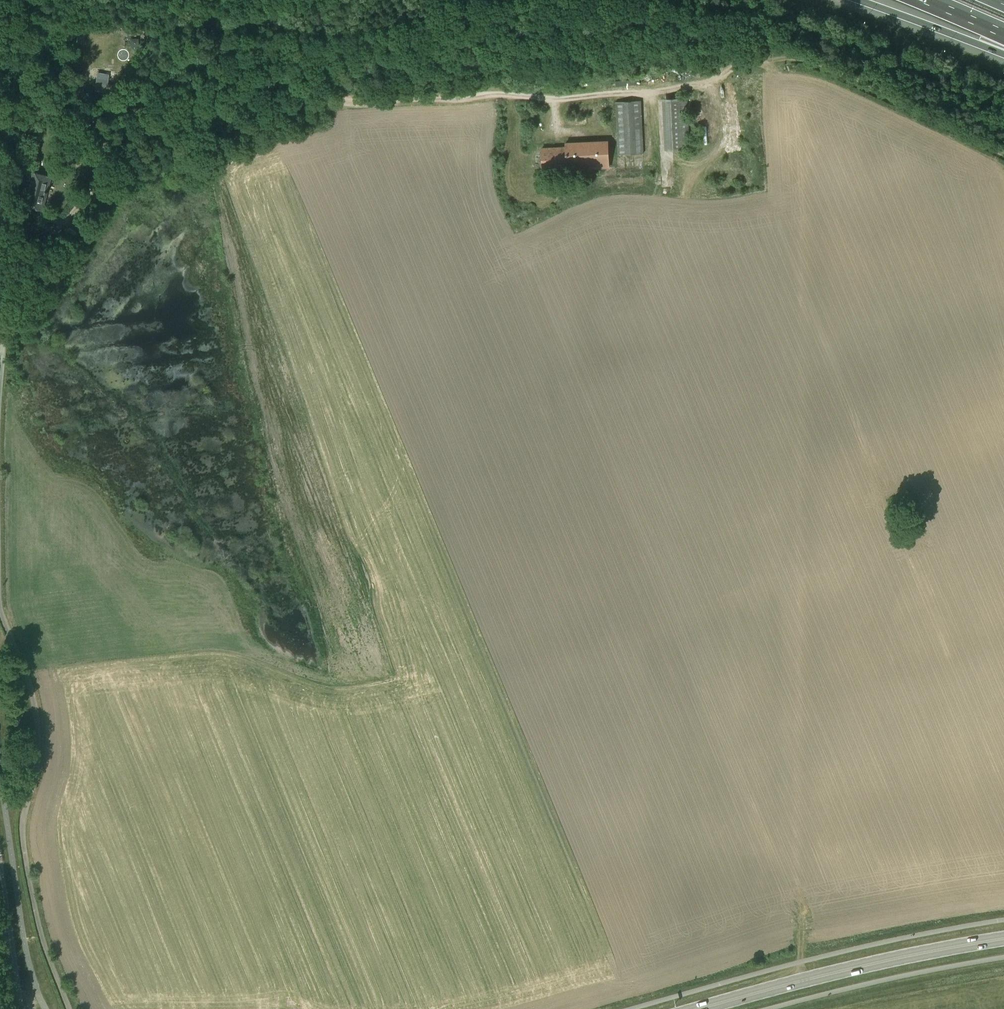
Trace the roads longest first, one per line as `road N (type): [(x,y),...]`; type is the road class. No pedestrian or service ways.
road 1 (secondary): [(702,1008),(861,966),(1003,941)]
road 2 (residential): [(0,336),(54,231),(125,151)]
road 3 (motorway): [(855,0),(1003,49)]

